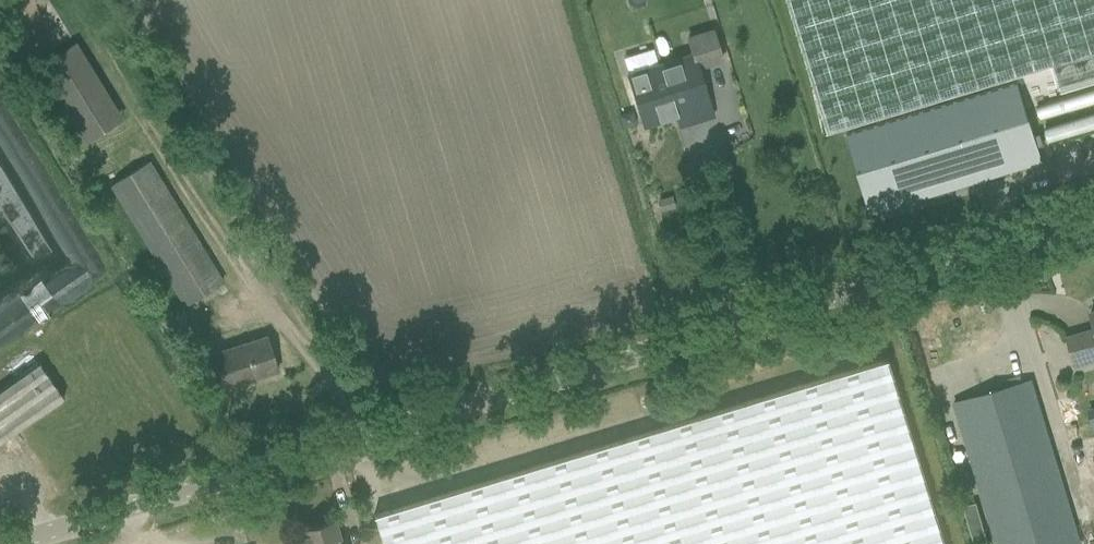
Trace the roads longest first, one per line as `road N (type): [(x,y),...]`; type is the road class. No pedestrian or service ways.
road 1 (tertiary): [(2,543),(1093,212)]

